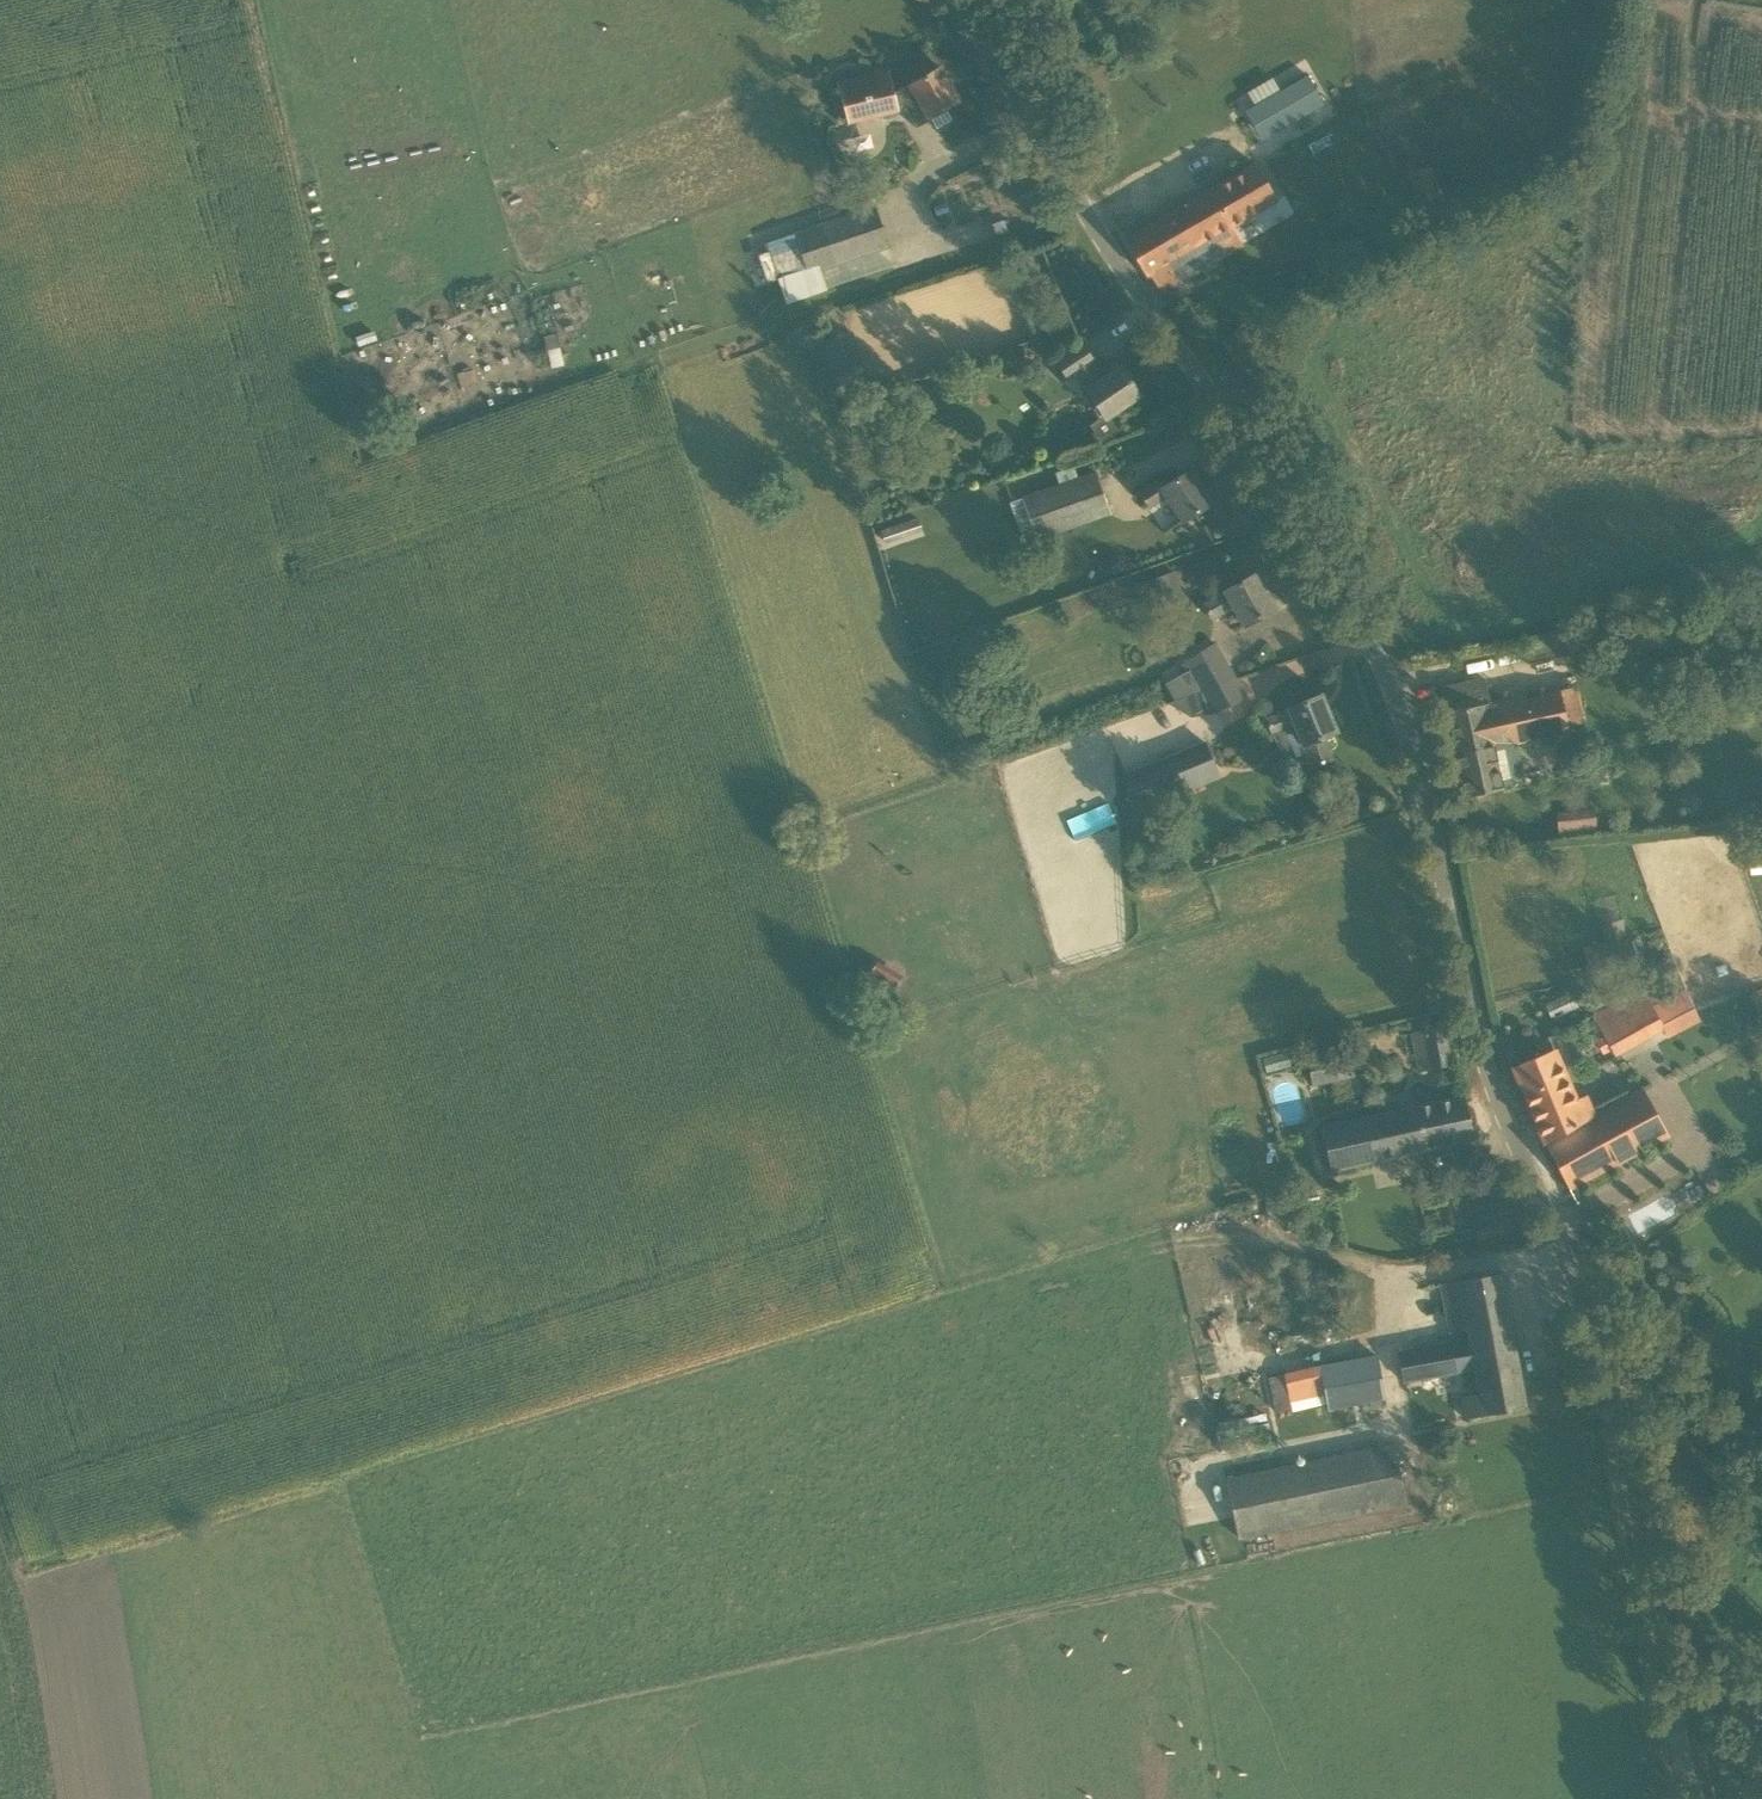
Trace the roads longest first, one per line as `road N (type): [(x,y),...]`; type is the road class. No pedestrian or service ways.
road 1 (unclassified): [(1689,1798),(1596,1310),(1495,1045),(1437,774),(1396,684),(957,0)]
road 2 (track): [(1614,1393),(1642,1396),(1703,1472),(1761,1501)]

